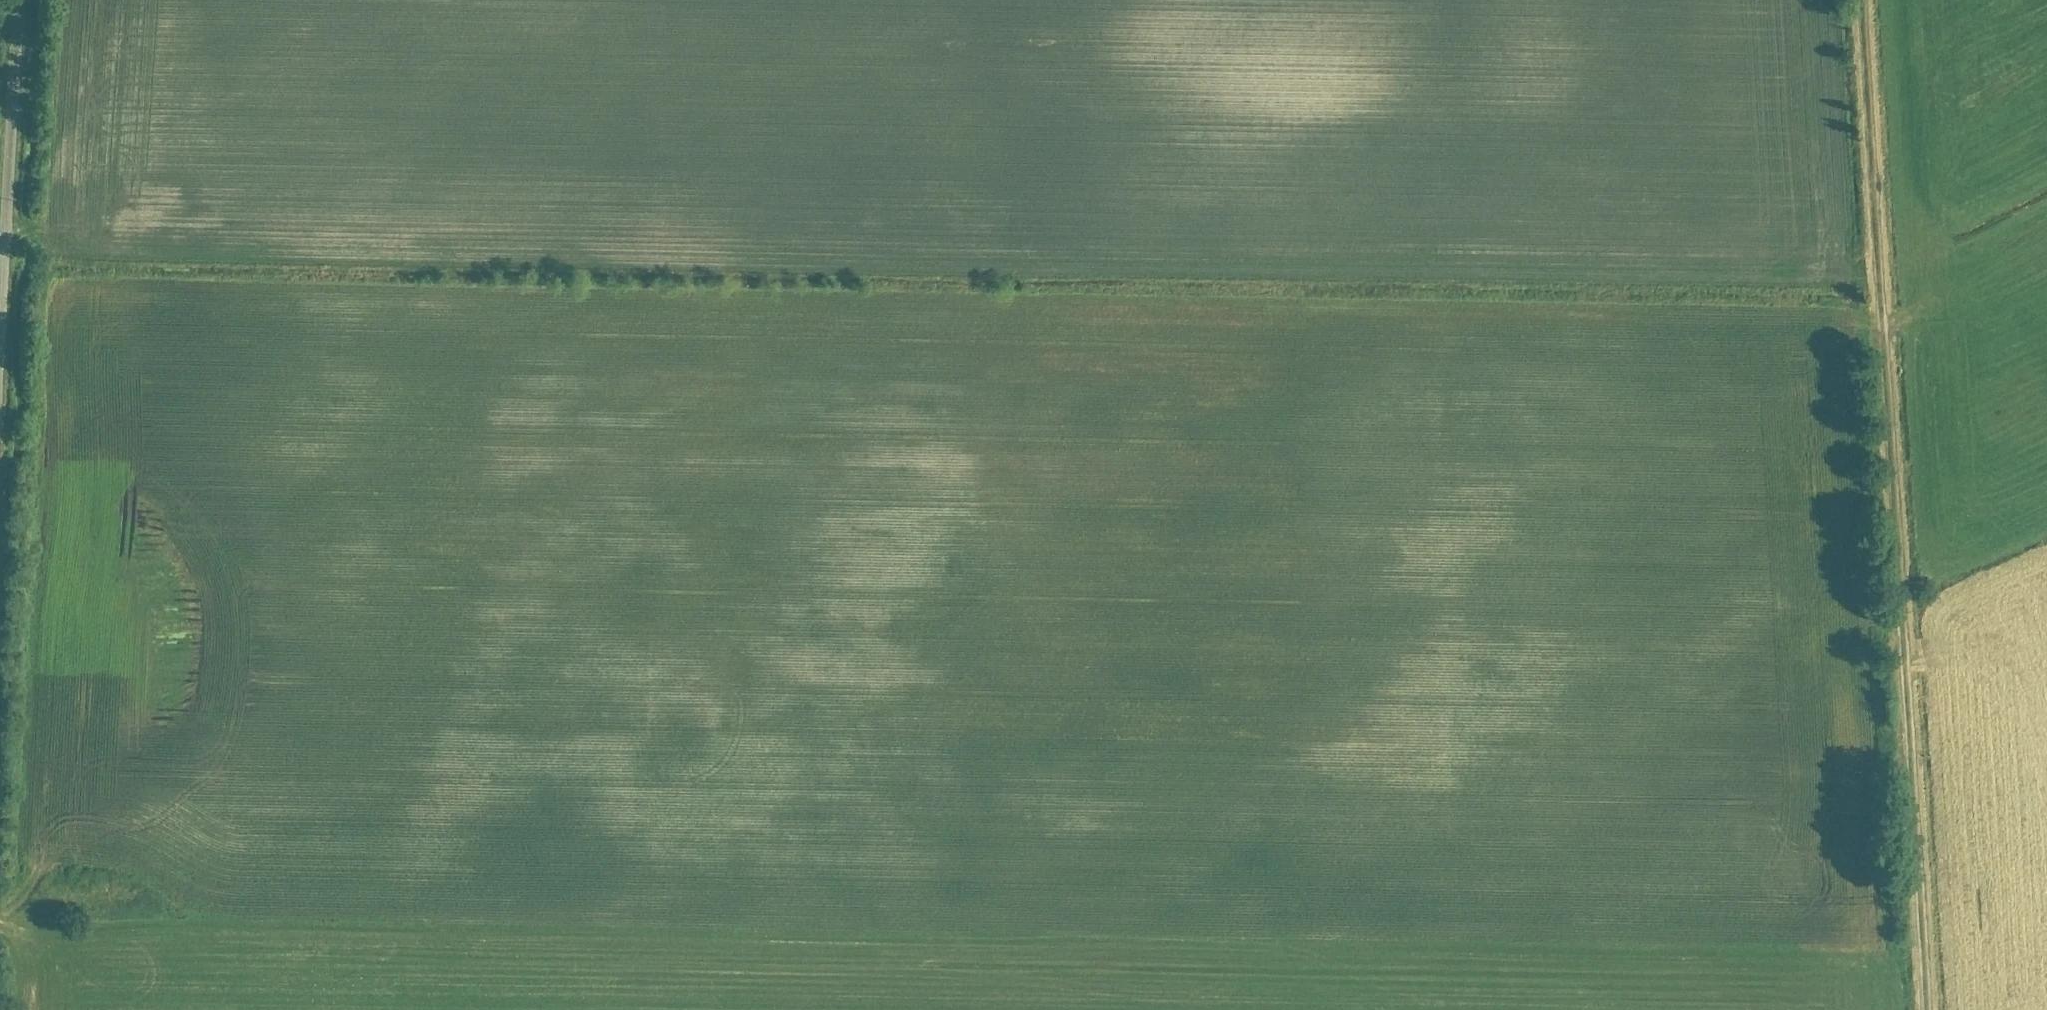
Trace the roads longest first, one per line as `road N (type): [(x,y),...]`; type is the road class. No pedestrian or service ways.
road 1 (track): [(1857,0),(1925,1009)]
road 2 (residential): [(0,461),(26,0)]

